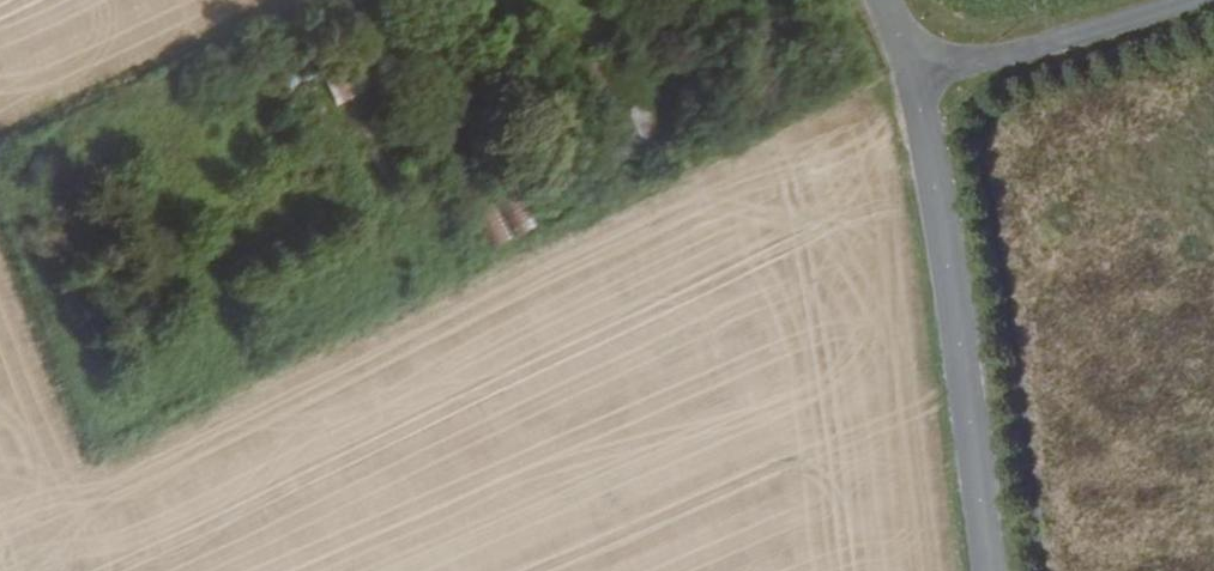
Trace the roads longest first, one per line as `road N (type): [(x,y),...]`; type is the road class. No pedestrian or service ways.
road 1 (tertiary): [(883,0),(920,82),(989,570)]
road 2 (track): [(920,82),(1195,0)]

